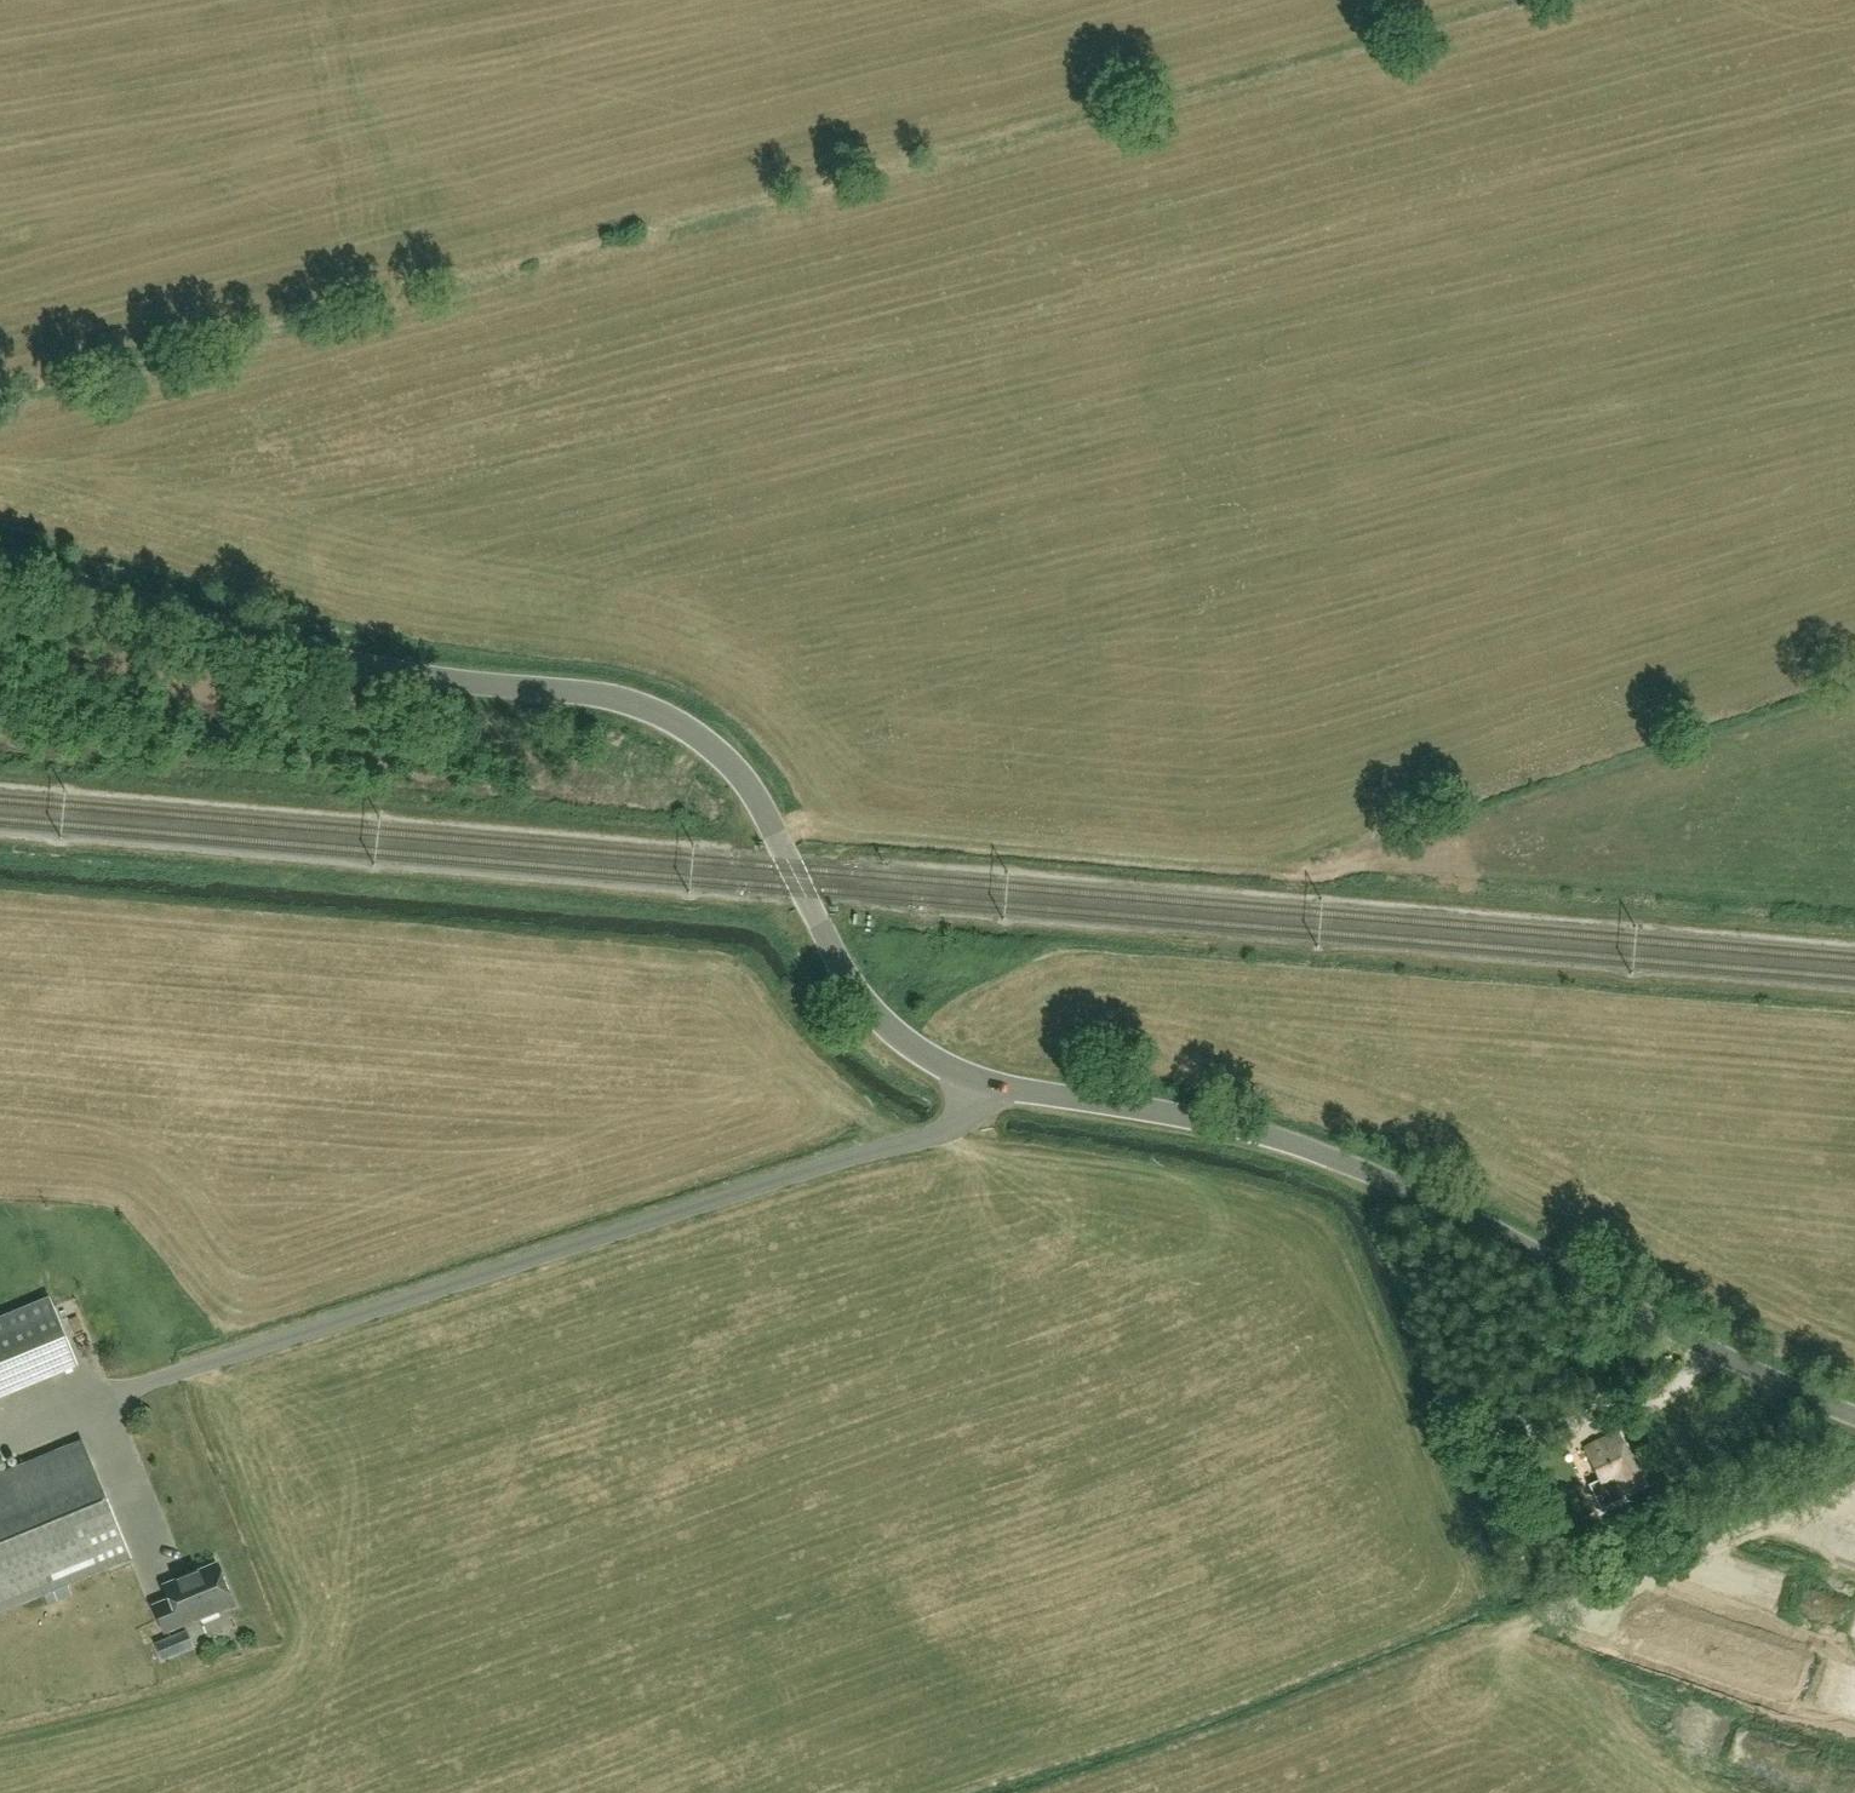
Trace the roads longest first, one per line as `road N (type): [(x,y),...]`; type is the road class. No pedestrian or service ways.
road 1 (unclassified): [(1854,1416),(1730,1359),(1487,1227),(1290,1143),(986,1085),(922,1053),(857,991),(743,779),(701,737),(636,702),(330,658),(0,561)]

